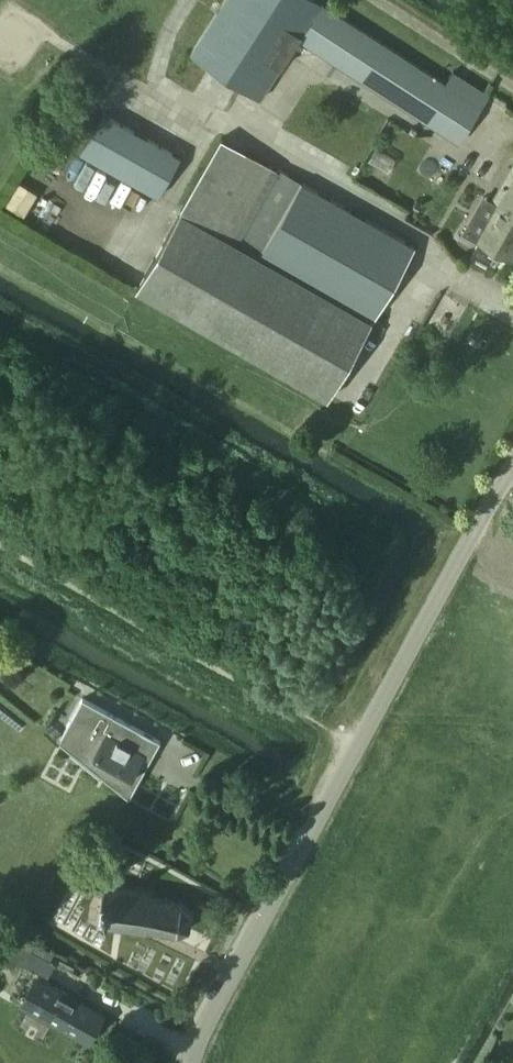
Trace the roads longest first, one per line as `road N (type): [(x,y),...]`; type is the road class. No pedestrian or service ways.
road 1 (unclassified): [(190,1062),(512,465)]

